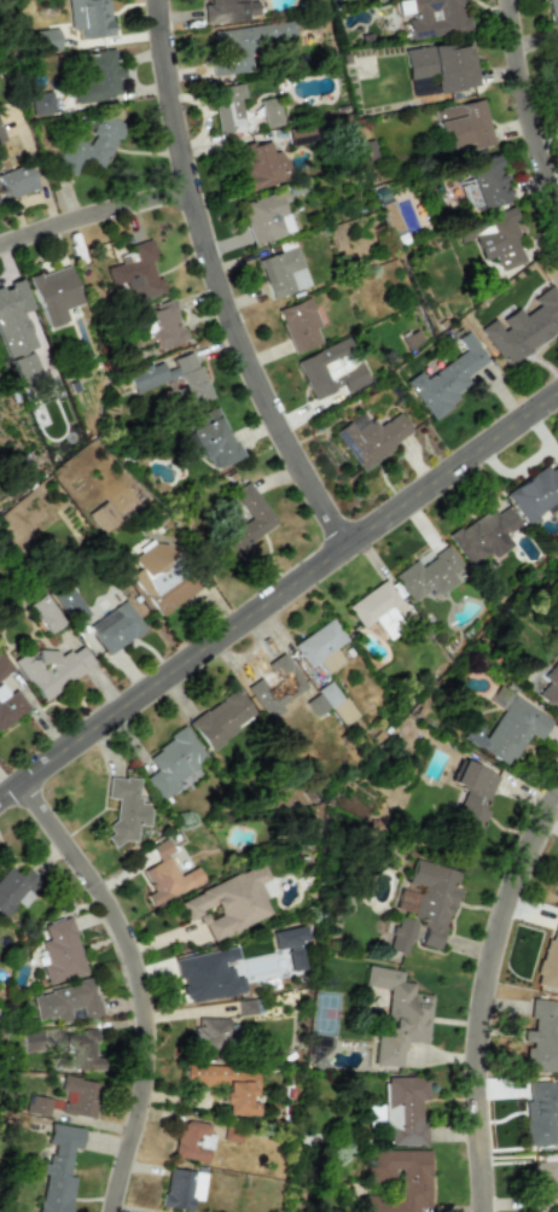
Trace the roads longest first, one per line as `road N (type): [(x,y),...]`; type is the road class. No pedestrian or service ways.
road 1 (residential): [(0,794),(557,390)]
road 2 (residential): [(347,544),(275,426),(219,298),(186,200),(154,0)]
road 3 (residential): [(110,1211),(143,1071),(138,986),(107,908),(13,782)]
road 4 (residential): [(478,1211),(473,1031),(510,887),(557,791)]
road 5 (residential): [(557,206),(524,107),(506,0)]
road 6 (residential): [(0,250),(104,215),(186,200)]

